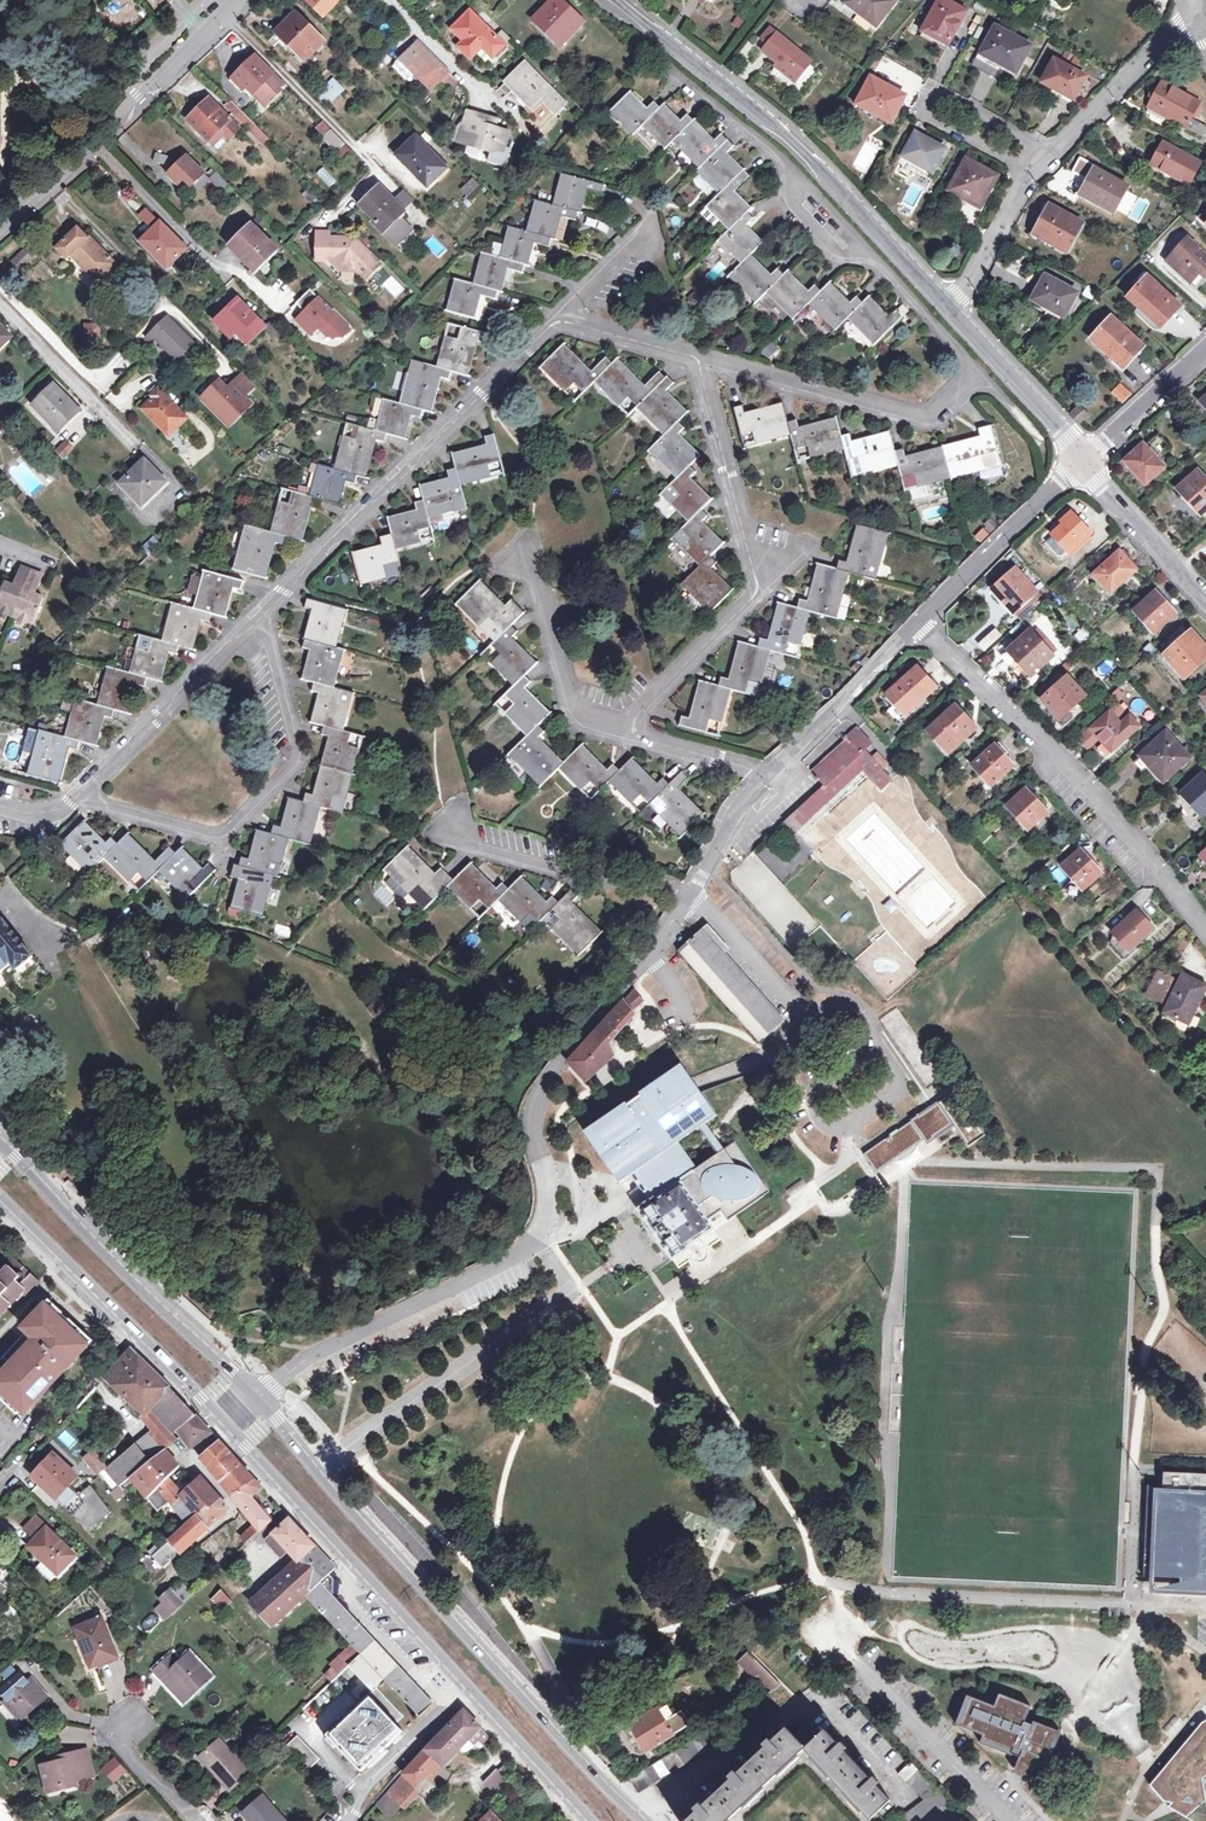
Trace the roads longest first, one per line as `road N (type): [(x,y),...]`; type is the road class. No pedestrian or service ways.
road 1 (residential): [(700,357),(932,418),(974,367),(760,140),(663,59)]
road 2 (unclassified): [(682,907),(545,1086),(534,1129),(553,1187),(552,1237),(315,1357),(257,1398)]
road 3 (secondary): [(643,1820),(534,1711),(257,1398)]
road 4 (secondary): [(224,1428),(587,1820)]
road 5 (residential): [(956,324),(801,150),(617,0)]
road 6 (residential): [(625,733),(759,594),(700,357)]
road 7 (residential): [(555,318),(262,615)]
road 8 (residential): [(922,624),(1124,831),(1205,929)]
road 9 (residential): [(262,615),(301,766),(220,841),(77,796)]
road 10 (secondary): [(257,1398),(0,1143)]
road 11 (secondary): [(0,1200),(224,1428)]
road 12 (residential): [(77,796),(262,615)]
road 13 (residential): [(682,907),(435,838)]
road 14 (residential): [(1032,162),(1019,134),(929,93),(923,115),(999,154)]
road 15 (unclassified): [(1081,459),(922,624)]
road 16 (residential): [(625,733),(581,719),(563,699),(523,549)]
road 17 (residential): [(1013,1820),(860,1661)]
road 18 (unclassified): [(922,624),(765,776)]
road 19 (residential): [(1032,162),(1189,21)]
road 20 (residential): [(226,16),(369,159)]
road 21 (residential): [(136,441),(0,300)]
road 22 (tertiary): [(93,144),(226,16)]
road 23 (residential): [(1081,459),(956,324)]
road 24 (residential): [(1205,592),(1081,459)]
road 25 (residential): [(93,144),(222,272)]
road 26 (residential): [(956,324),(1032,162)]
road 27 (unclassified): [(1205,349),(1081,459)]
road 28 (unclassified): [(765,776),(682,907)]
road 29 (residential): [(700,357),(555,318)]
road 30 (residential): [(765,776),(625,733)]
road 31 (residential): [(555,318),(653,225)]
road 32 (residential): [(387,0),(480,93)]
road 33 (tertiary): [(0,227),(93,144)]

